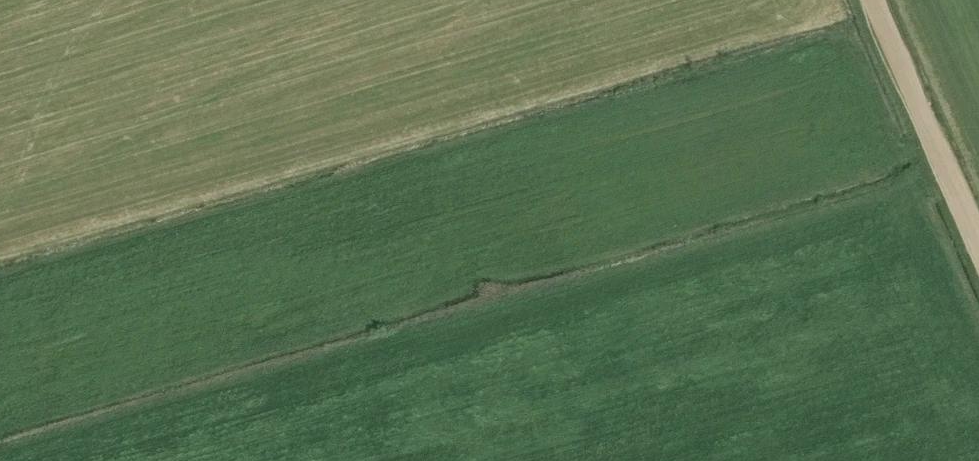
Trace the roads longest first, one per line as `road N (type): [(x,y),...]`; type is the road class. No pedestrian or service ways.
road 1 (track): [(978,237),(875,0)]

